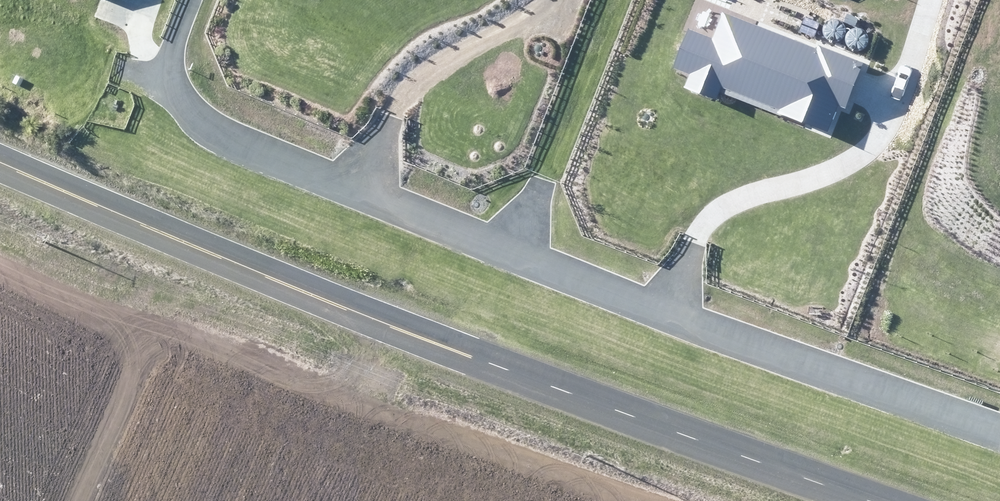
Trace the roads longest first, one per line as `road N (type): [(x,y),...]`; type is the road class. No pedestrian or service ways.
road 1 (unclassified): [(999,437),(677,323),(262,156),(191,125),(135,74),(109,70)]
road 2 (unclassified): [(881,500),(0,182)]

